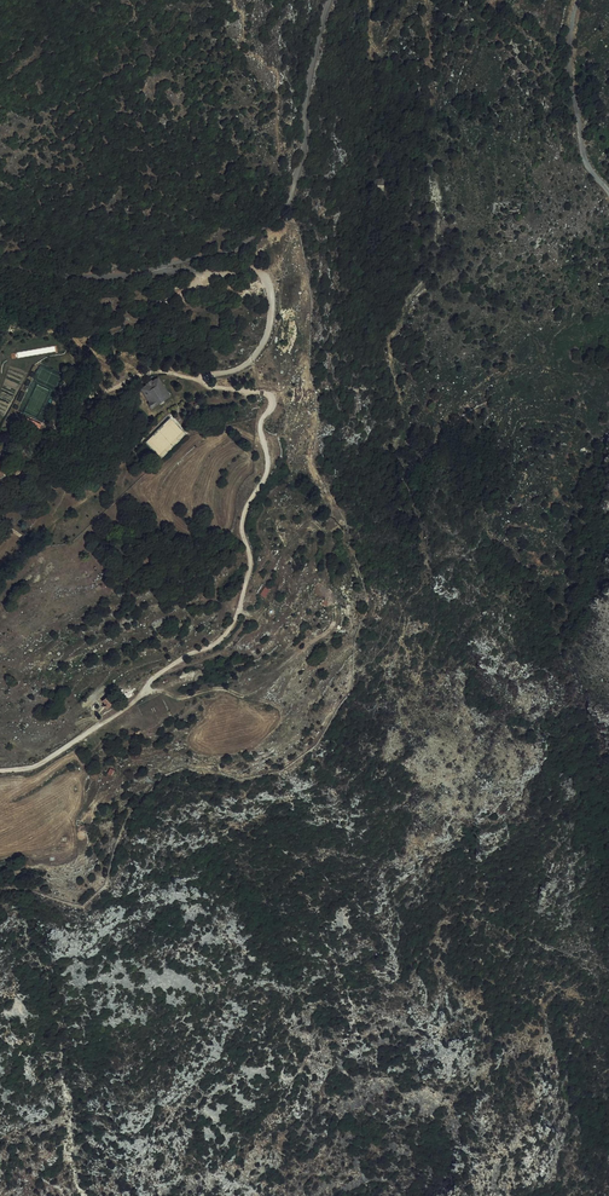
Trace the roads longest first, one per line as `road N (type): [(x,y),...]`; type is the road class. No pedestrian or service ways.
road 1 (unclassified): [(329,0),(305,101),(304,152),(287,204),(273,221),(230,250),(112,277),(70,277),(0,260)]

